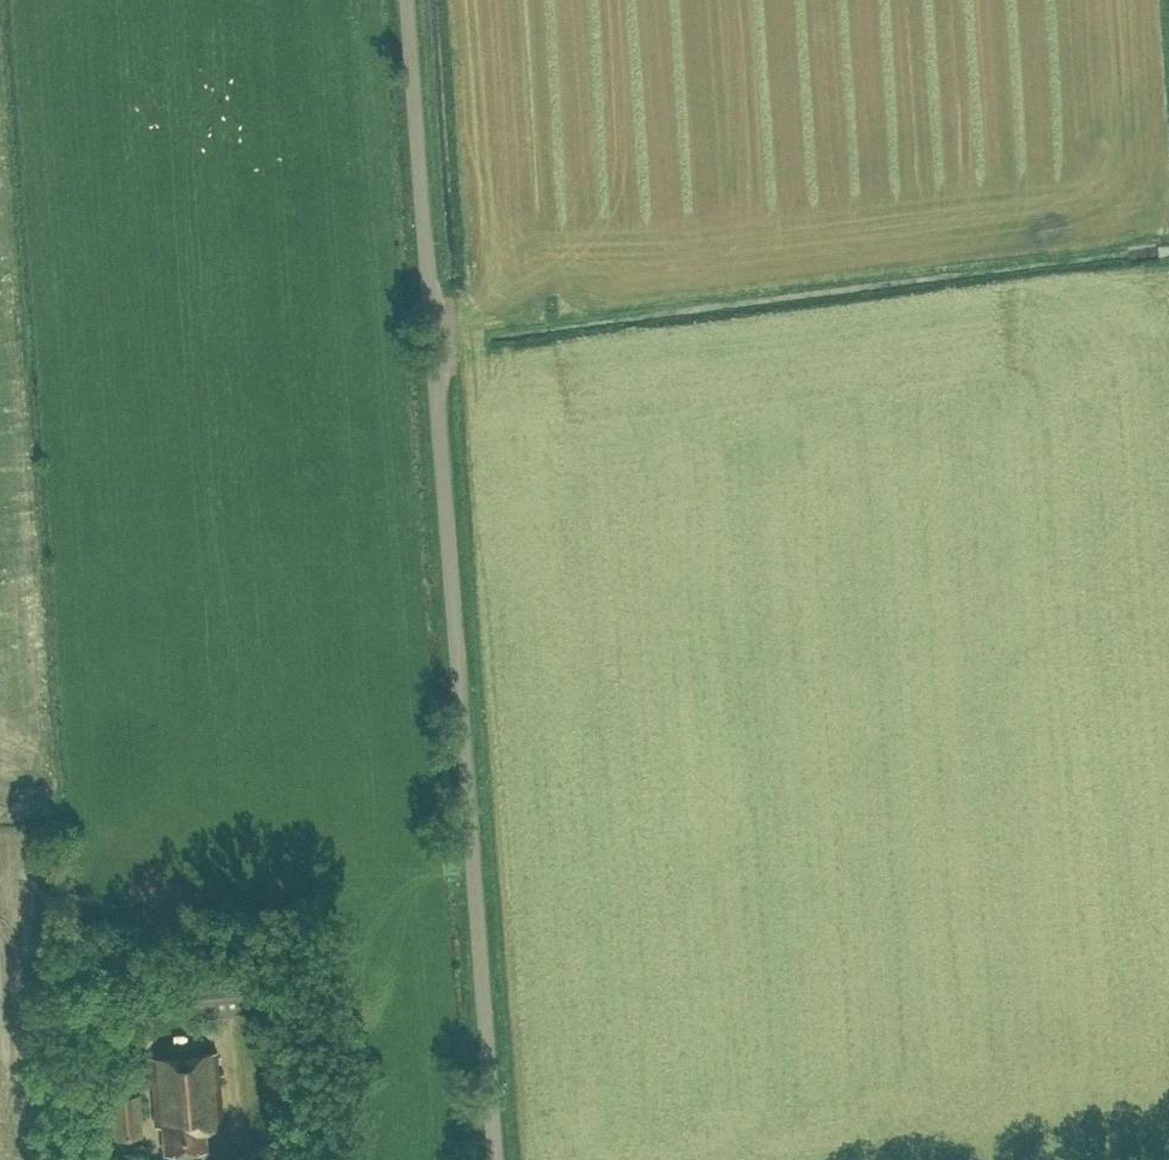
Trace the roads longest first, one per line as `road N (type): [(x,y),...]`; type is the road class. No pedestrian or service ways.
road 1 (unclassified): [(495,1159),(407,0)]

